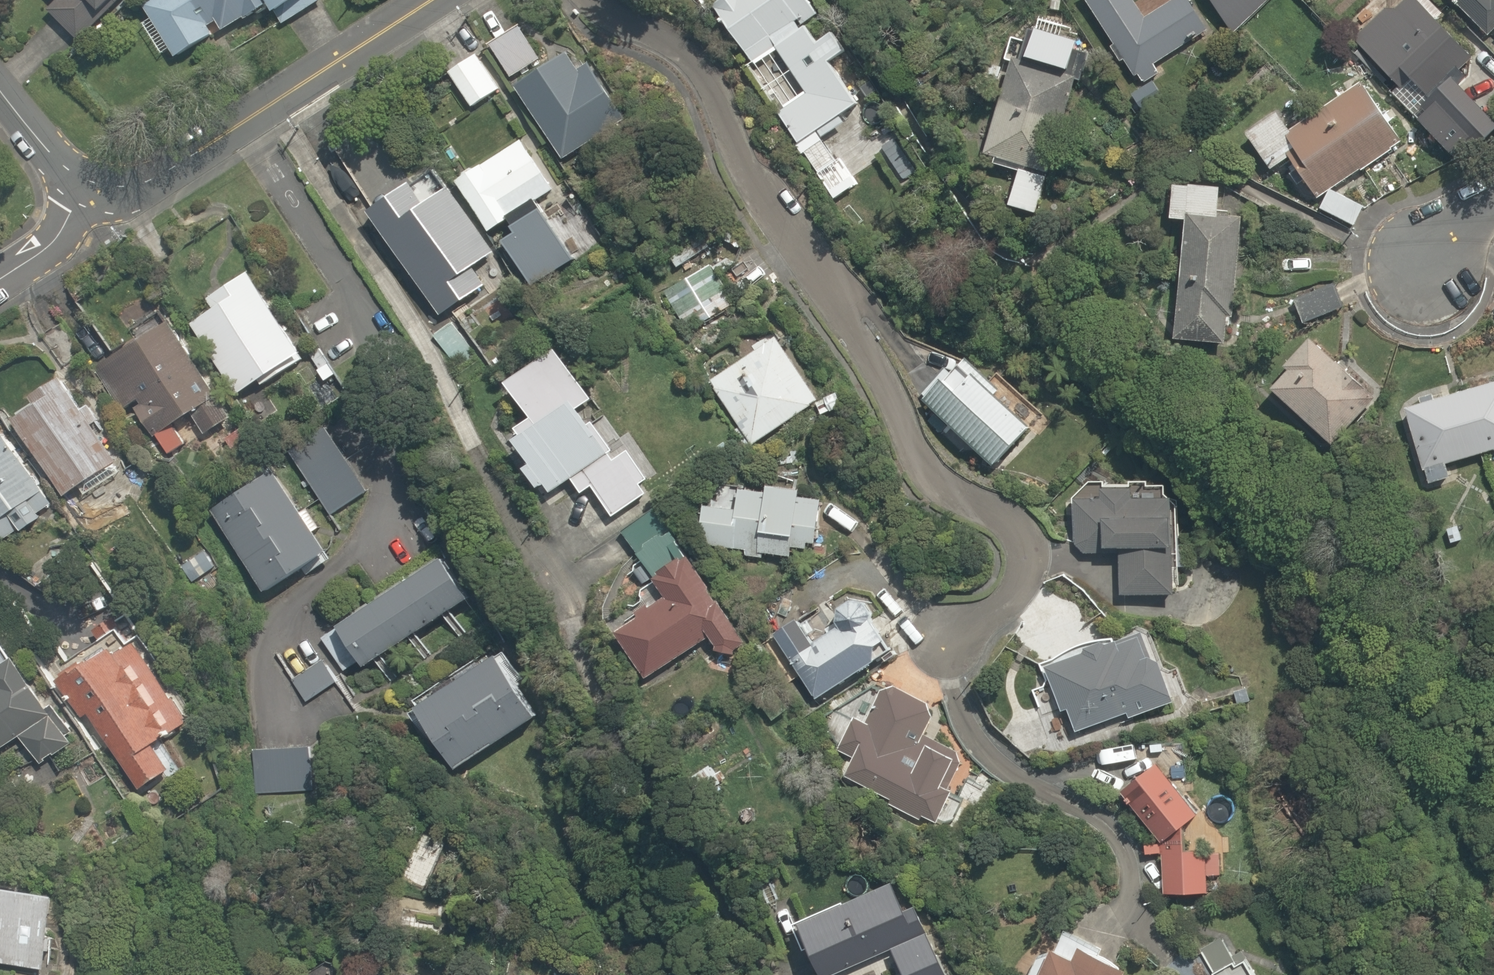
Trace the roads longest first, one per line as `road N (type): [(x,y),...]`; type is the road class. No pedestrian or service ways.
road 1 (residential): [(591,0),(603,17),(674,51),(703,75),(803,264),(905,412),(923,460),(949,489),(998,511),(1023,542),(1020,580),(1000,611),(960,640),(962,697),(977,742),(1115,834),(1131,899),(1165,951)]
road 2 (residential): [(435,0),(88,224)]
road 3 (residential): [(88,224),(0,98)]

